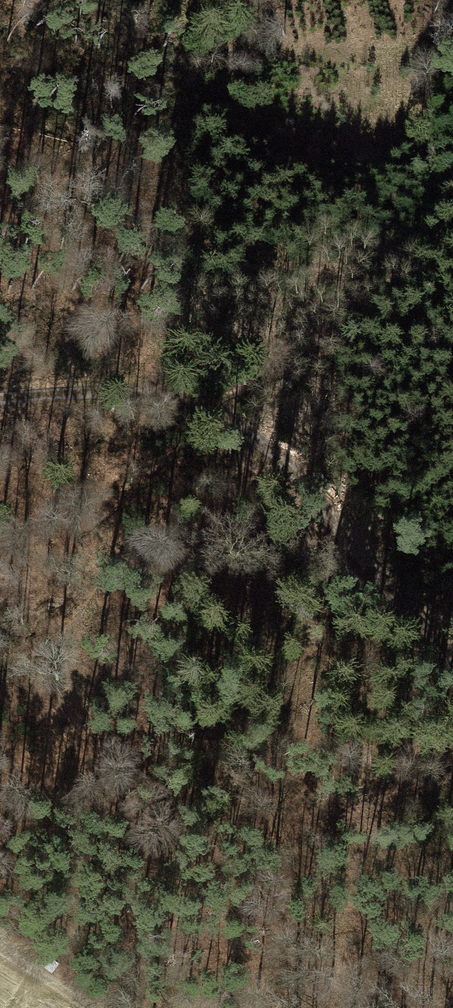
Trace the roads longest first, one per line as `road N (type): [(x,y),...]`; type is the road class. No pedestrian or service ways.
road 1 (track): [(452,662),(298,471),(232,420),(179,397)]
road 2 (track): [(0,400),(179,397)]

